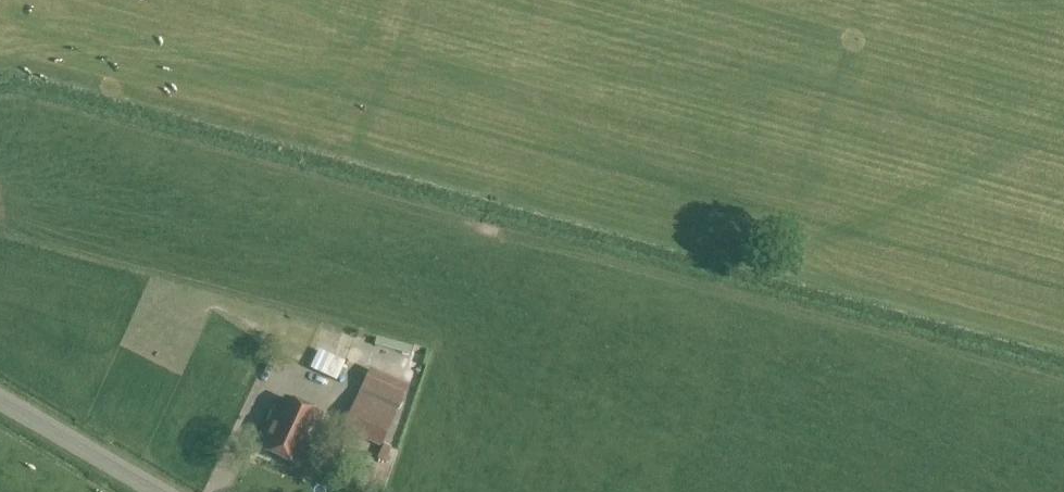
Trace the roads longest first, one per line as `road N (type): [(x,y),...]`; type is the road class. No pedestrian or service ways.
road 1 (unclassified): [(157,491),(0,401)]

